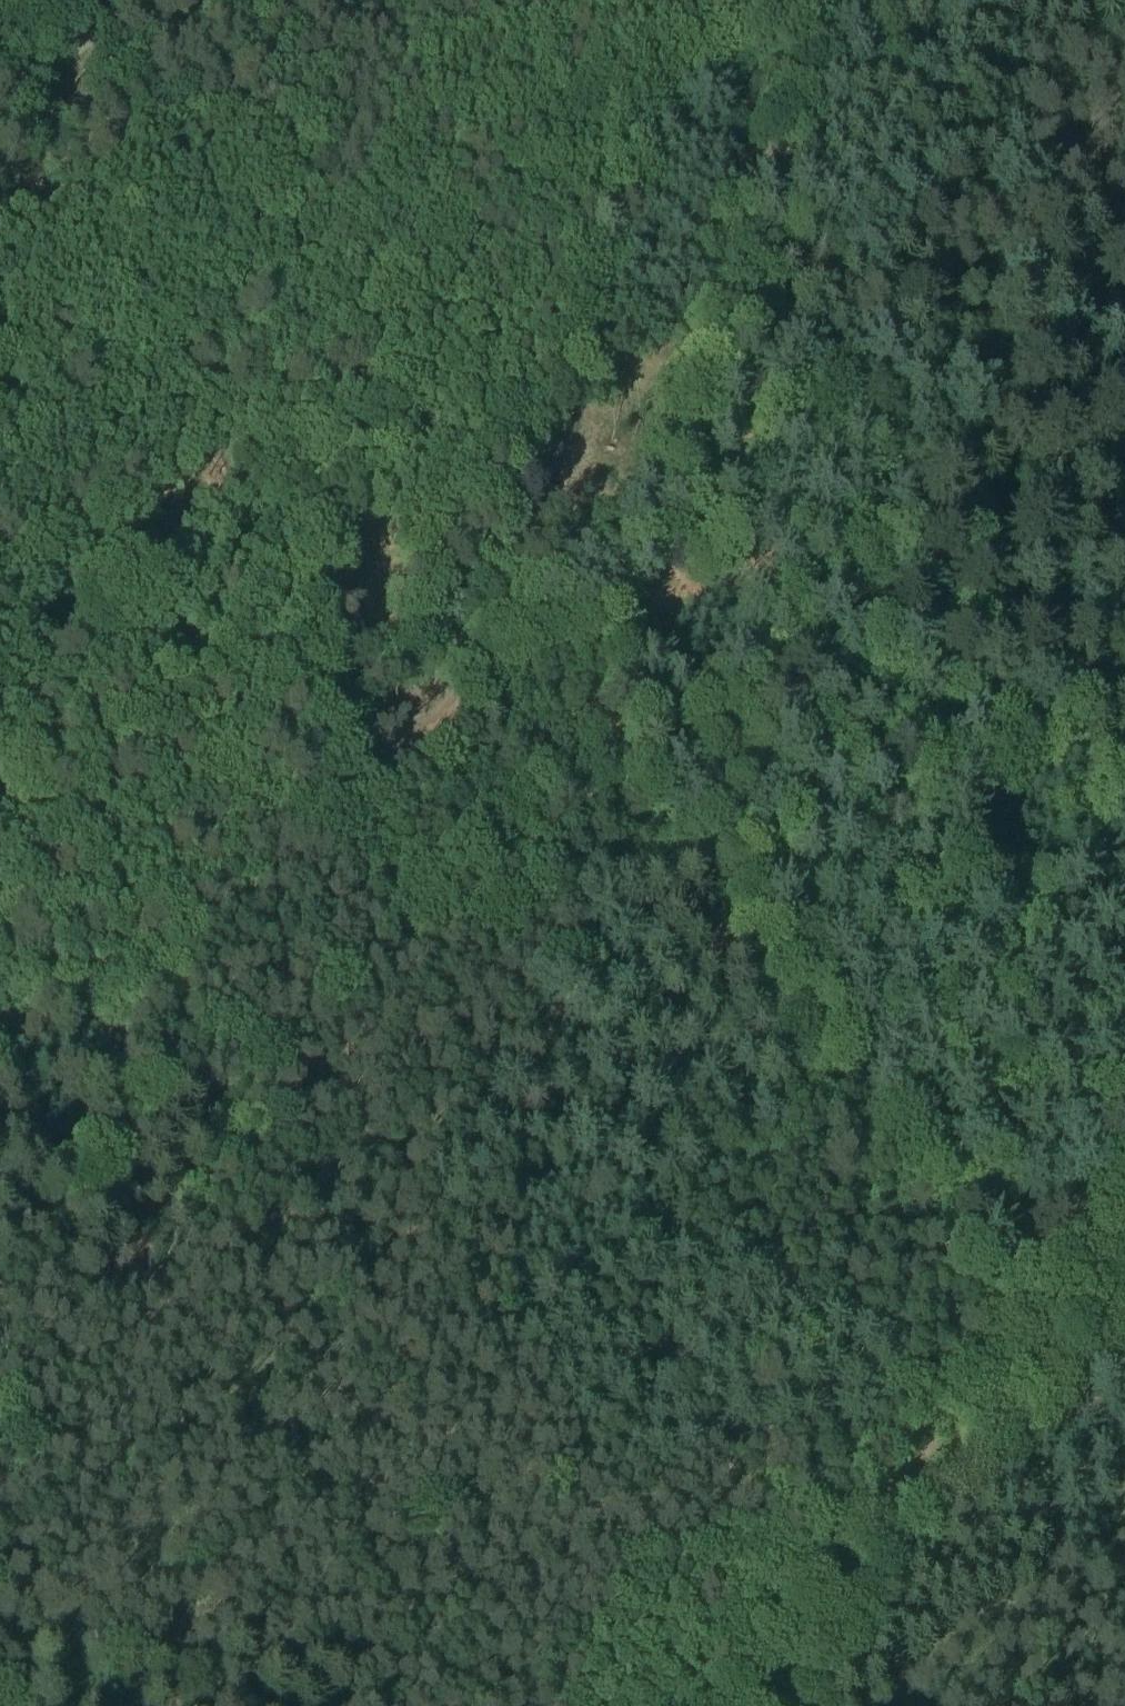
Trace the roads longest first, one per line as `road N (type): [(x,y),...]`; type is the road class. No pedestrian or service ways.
road 1 (track): [(1124,1259),(759,1705)]
road 2 (track): [(0,119),(131,0)]

